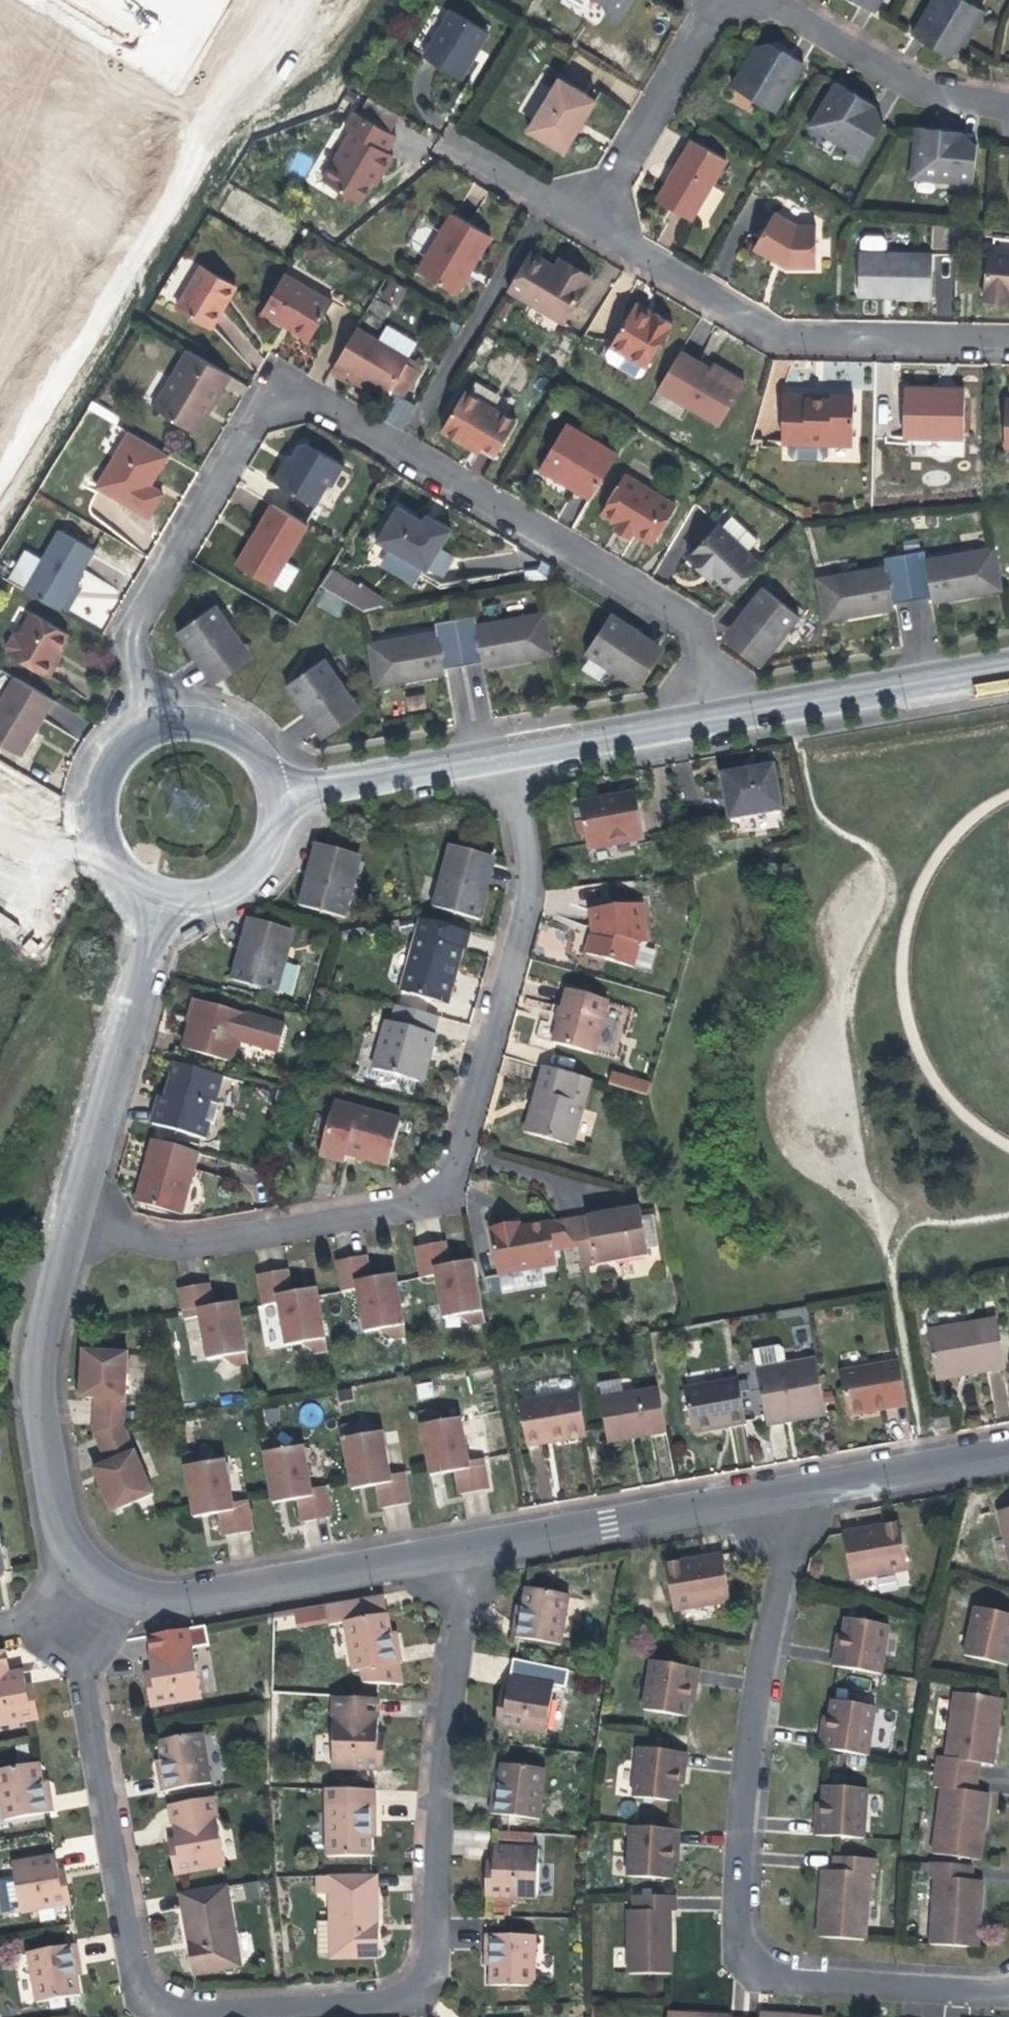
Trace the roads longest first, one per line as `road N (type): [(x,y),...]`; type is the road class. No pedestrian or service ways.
road 1 (residential): [(481,1545),(439,1962),(415,1993),(387,2001),(172,2010),(153,1999),(142,1979),(91,1668),(68,1628)]
road 2 (residential): [(713,715),(713,648),(698,618),(327,406),(298,405),(275,410),(254,429),(144,615),(139,636),(161,723)]
road 3 (residential): [(513,749),(533,899),(454,1175),(421,1202),(221,1242),(175,1241),(81,1220)]
road 4 (residential): [(1008,1993),(787,1979),(768,1974),(745,1952),(748,1787),(805,1487)]
road 5 (residential): [(596,221),(791,332),(1008,339)]
road 6 (residential): [(481,1545),(170,1598),(134,1595),(105,1580)]
road 7 (residential): [(105,1580),(67,1526),(40,1381),(81,1220)]
road 8 (residential): [(81,1220),(176,891)]
road 9 (residential): [(805,1487),(481,1545)]
road 10 (unclassified): [(713,715),(1008,663)]
road 11 (residential): [(773,0),(919,87),(1008,106)]
road 12 (residential): [(596,221),(721,0)]
road 13 (unclassified): [(279,790),(513,749)]
road 14 (residential): [(1008,1450),(805,1487)]
road 15 (unclassified): [(513,749),(713,715)]
road 16 (residential): [(176,891),(210,891),(241,878),(265,854),(279,823),(279,790)]
road 17 (residential): [(459,142),(596,221)]
road 18 (residential): [(279,790),(249,737),(191,717),(161,723)]
road 19 (unclassified): [(89,0),(141,33),(178,28),(210,0)]
road 20 (residential): [(161,723),(115,763),(106,824)]

